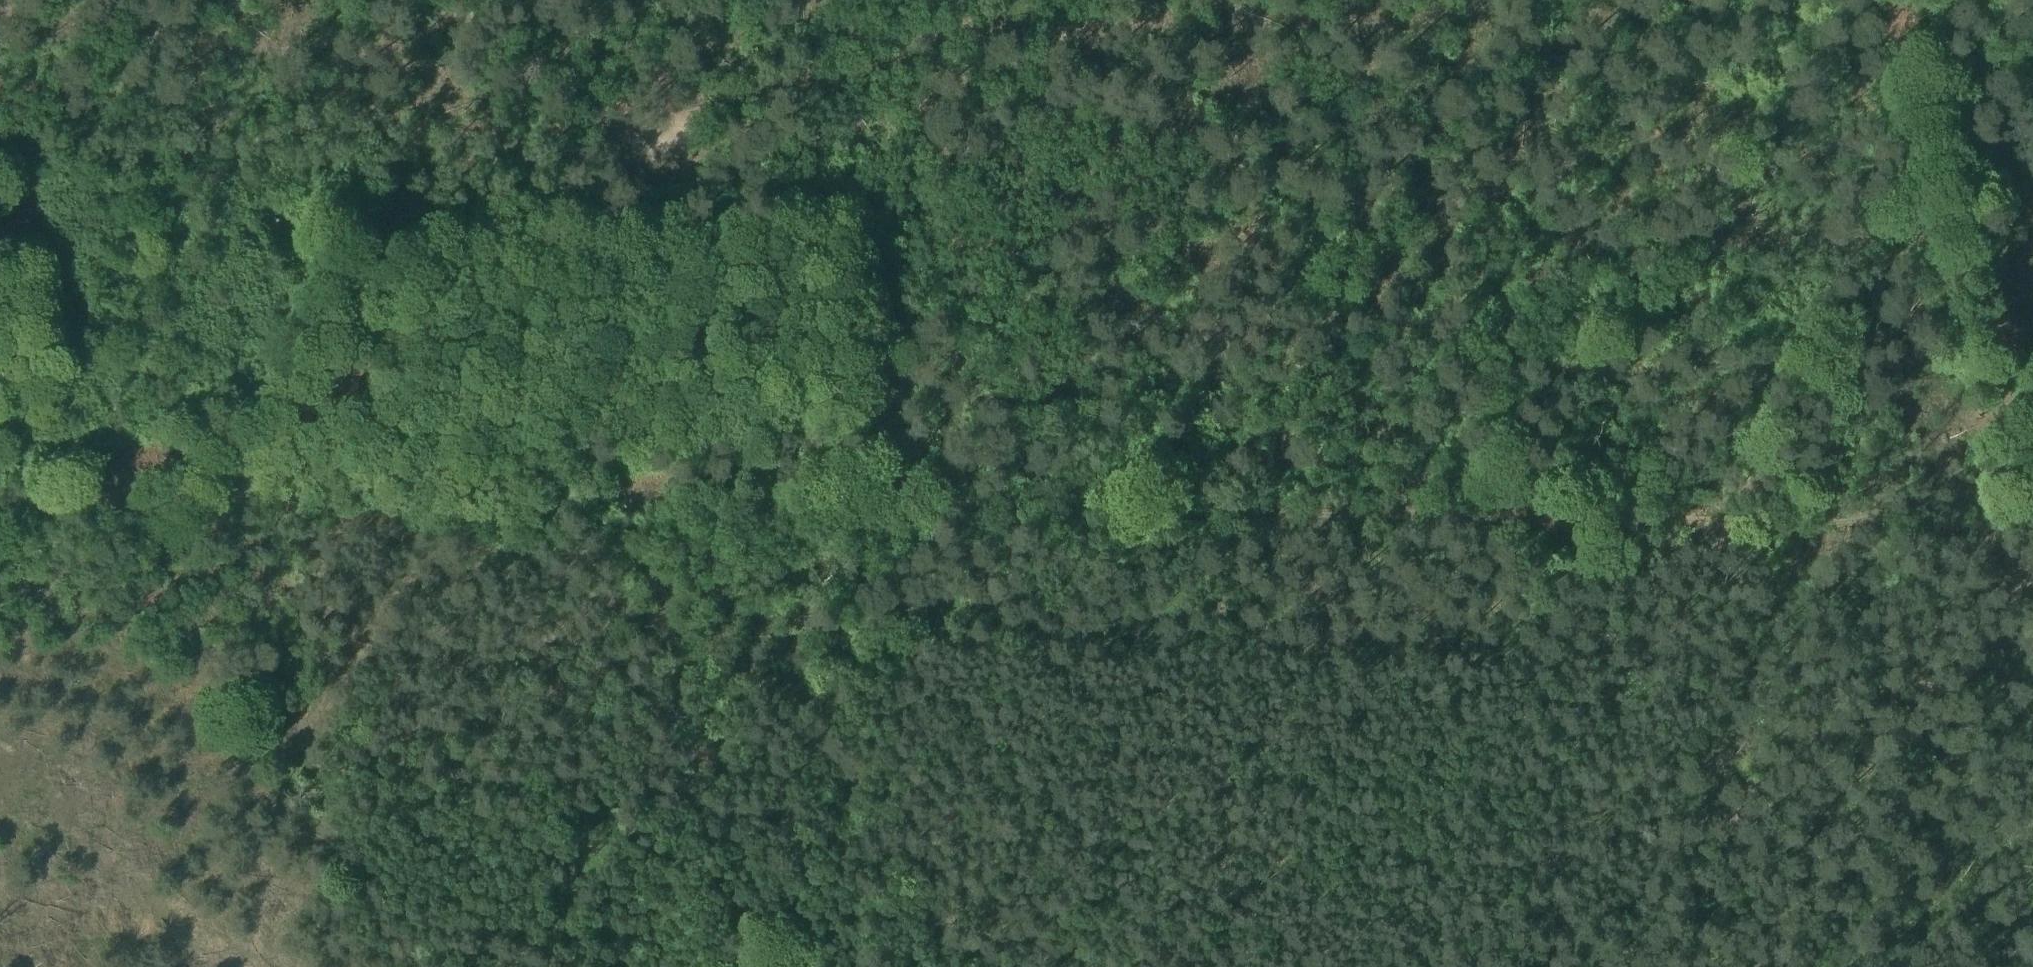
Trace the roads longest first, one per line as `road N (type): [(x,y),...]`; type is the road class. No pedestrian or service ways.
road 1 (track): [(2032,467),(1918,508),(1845,520),(0,499)]
road 2 (track): [(1899,0),(1917,255),(1964,347),(2032,410)]

